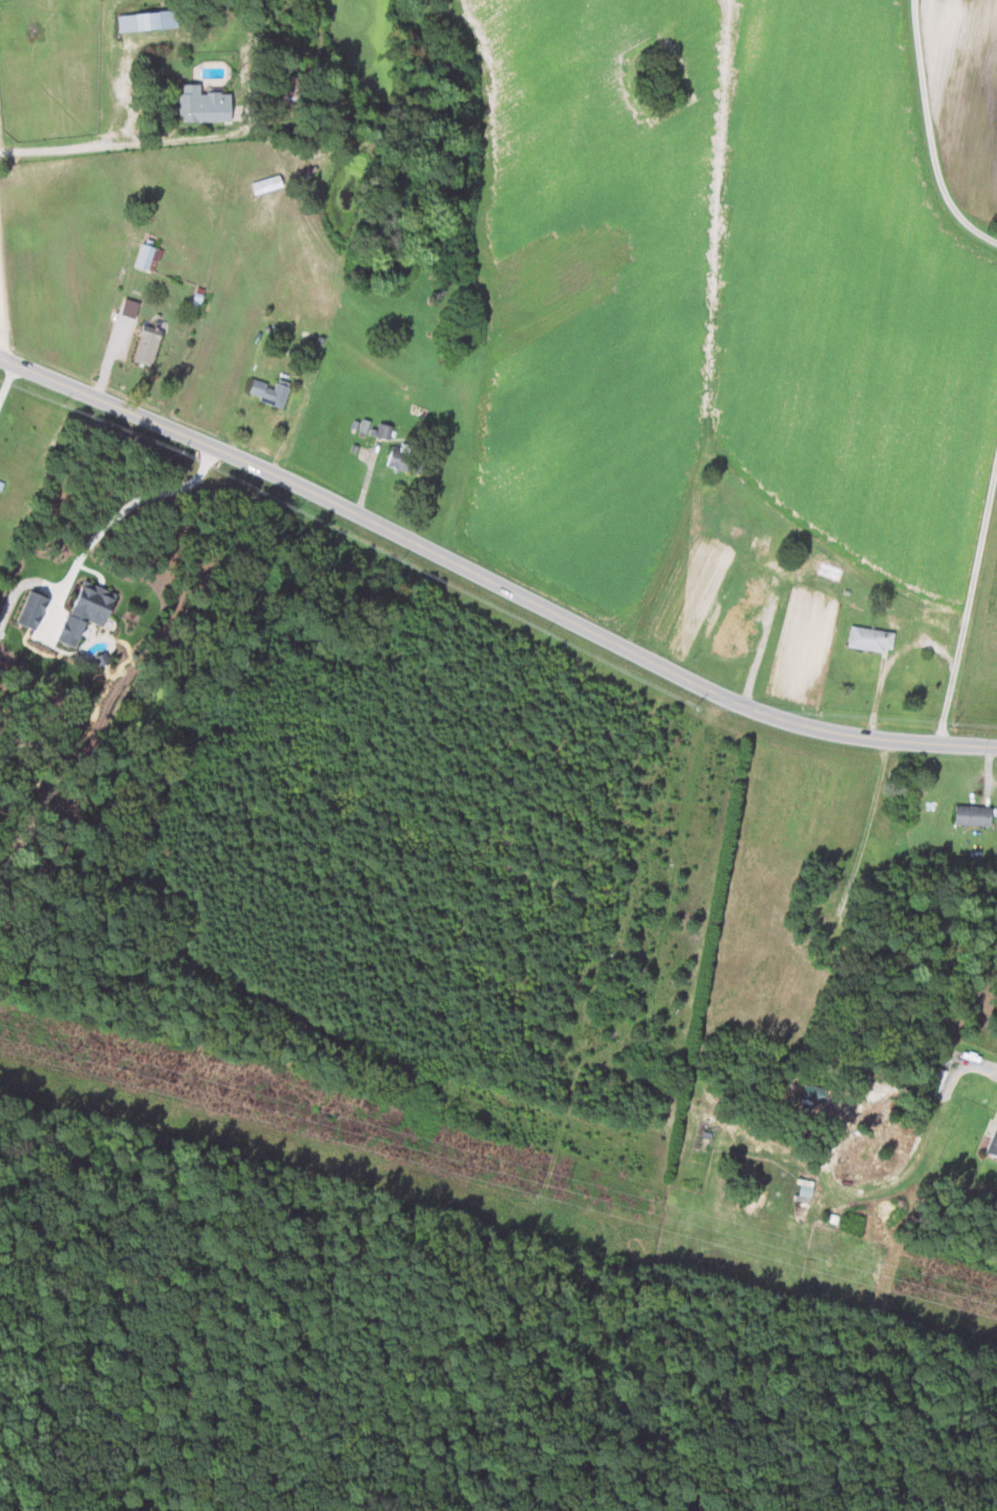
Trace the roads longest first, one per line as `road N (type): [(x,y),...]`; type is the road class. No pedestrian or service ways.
road 1 (secondary): [(0,358),(190,434),(769,711),(841,731),(996,746)]

